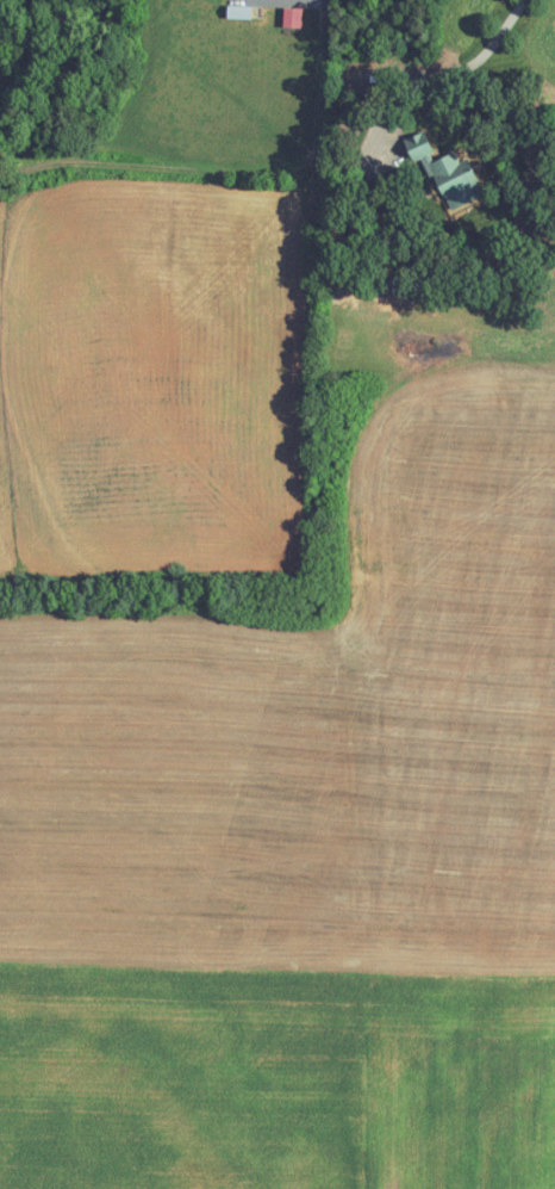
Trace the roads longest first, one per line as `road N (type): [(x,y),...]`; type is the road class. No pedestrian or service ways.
road 1 (residential): [(322,0),(320,140),(285,178),(116,166),(0,179)]

